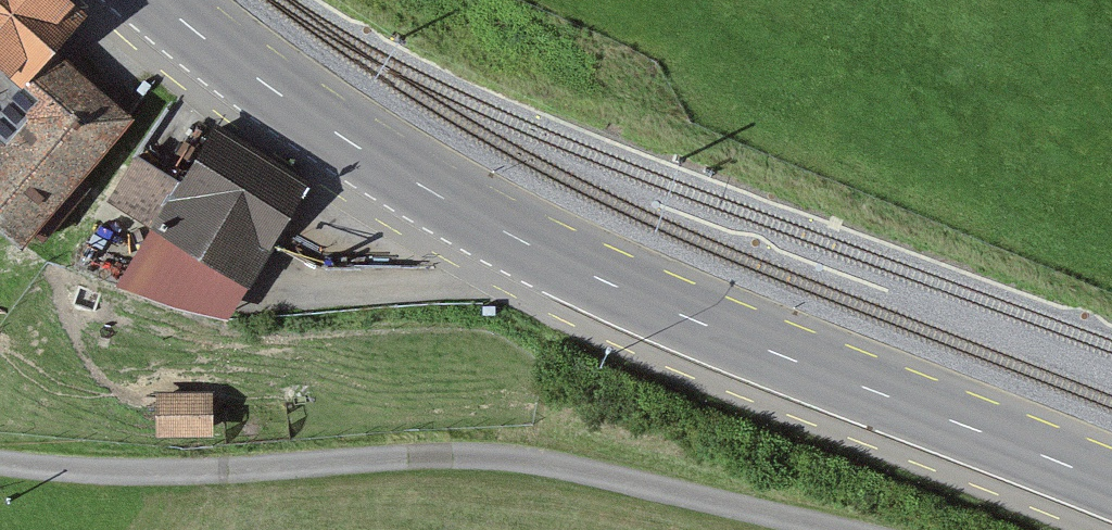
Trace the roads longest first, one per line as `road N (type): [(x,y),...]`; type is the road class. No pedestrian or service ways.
road 1 (secondary): [(155,0),(339,136),(603,281),(1111,484)]
road 2 (track): [(0,460),(227,470),(474,456),(832,529)]

